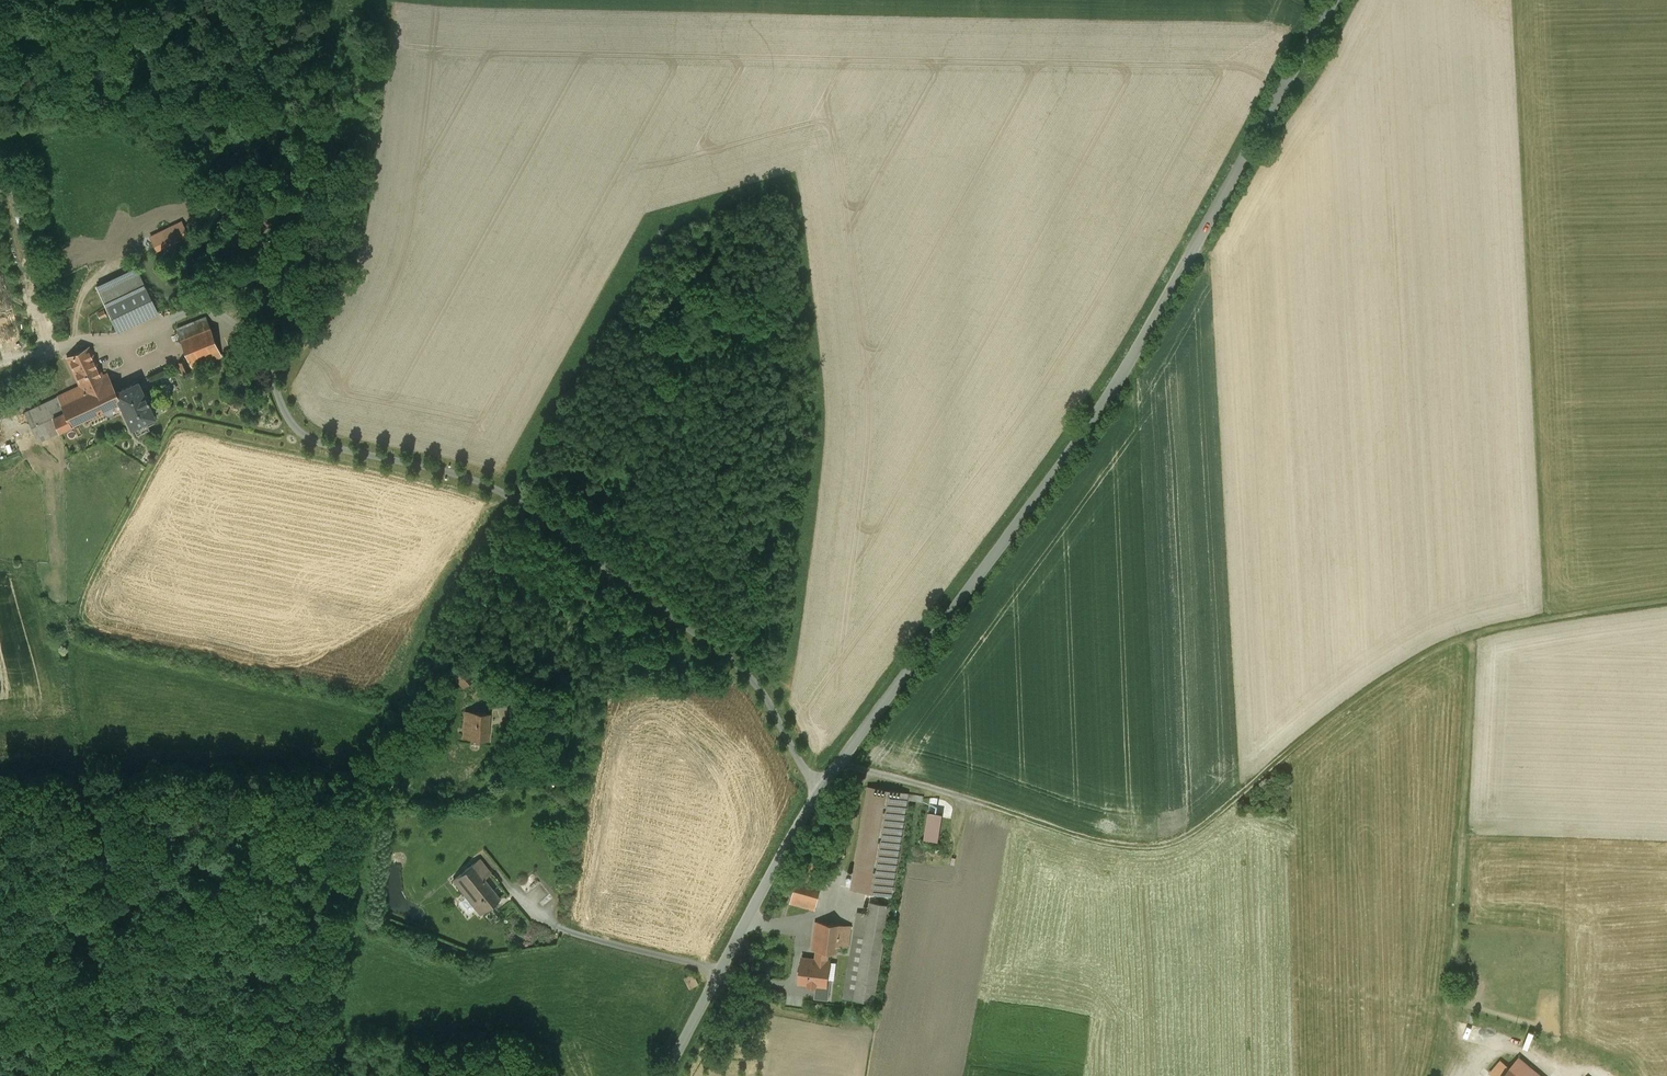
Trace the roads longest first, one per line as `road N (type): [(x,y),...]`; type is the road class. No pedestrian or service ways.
road 1 (unclassified): [(1336,0),(1149,330),(818,791),(663,1075)]
road 2 (track): [(236,321),(267,225),(314,182),(327,156),(333,7)]
road 3 (track): [(267,225),(240,187),(145,100),(41,71)]

